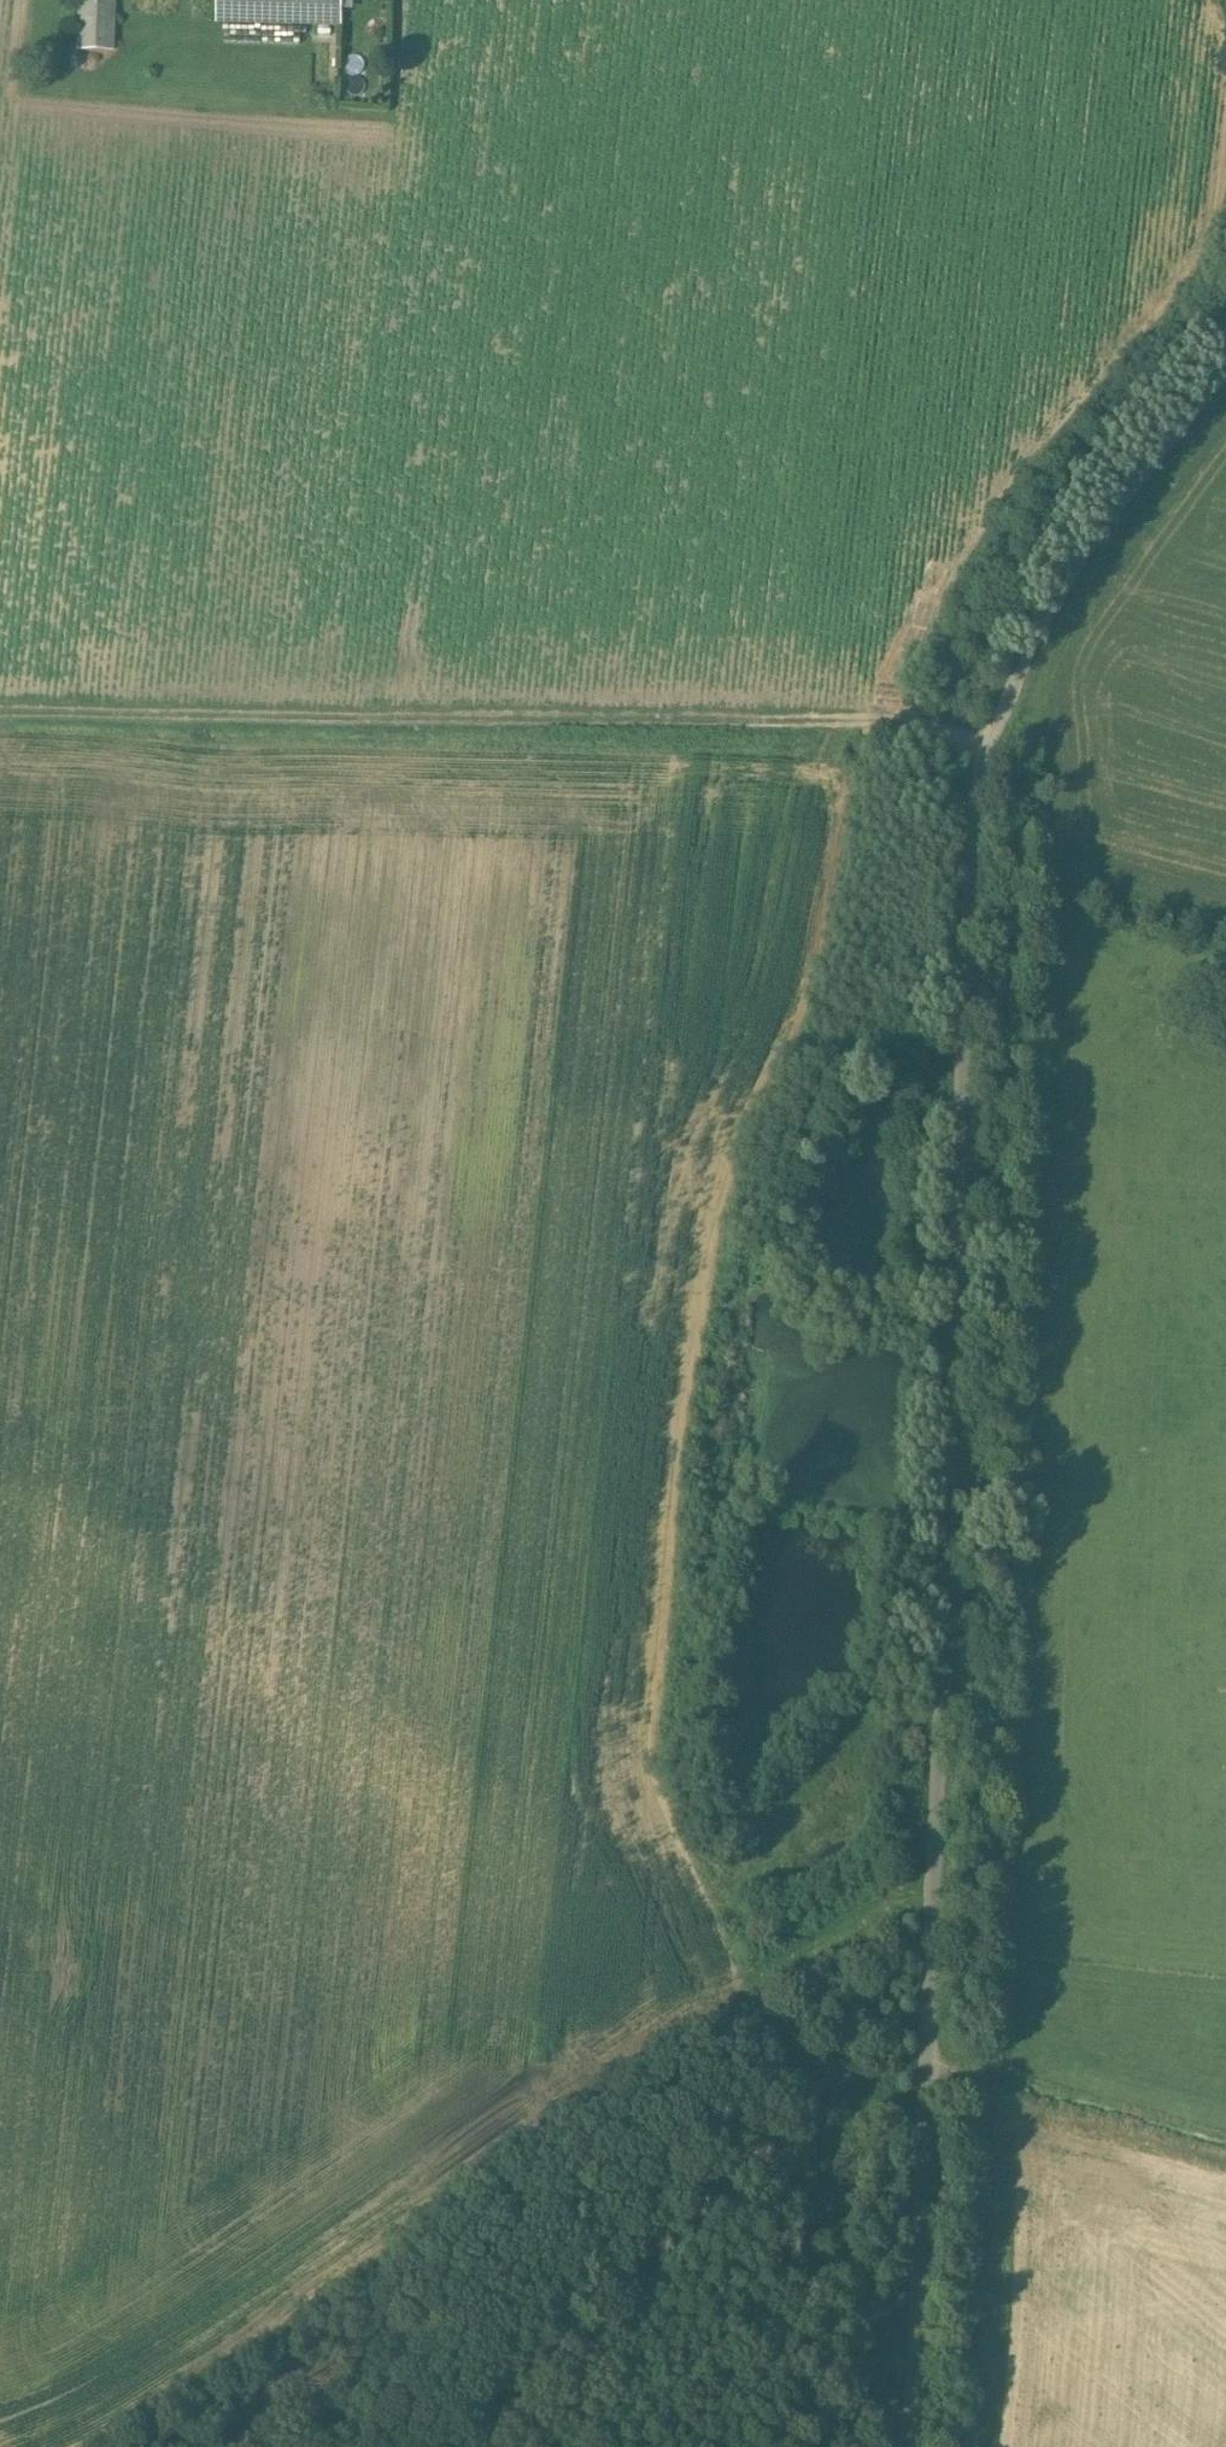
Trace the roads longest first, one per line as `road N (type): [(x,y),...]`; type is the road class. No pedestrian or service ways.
road 1 (unclassified): [(903,2446),(927,2059),(982,770),(1045,621),(1097,535),(1225,368)]
road 2 (track): [(990,744),(883,719),(0,718)]

